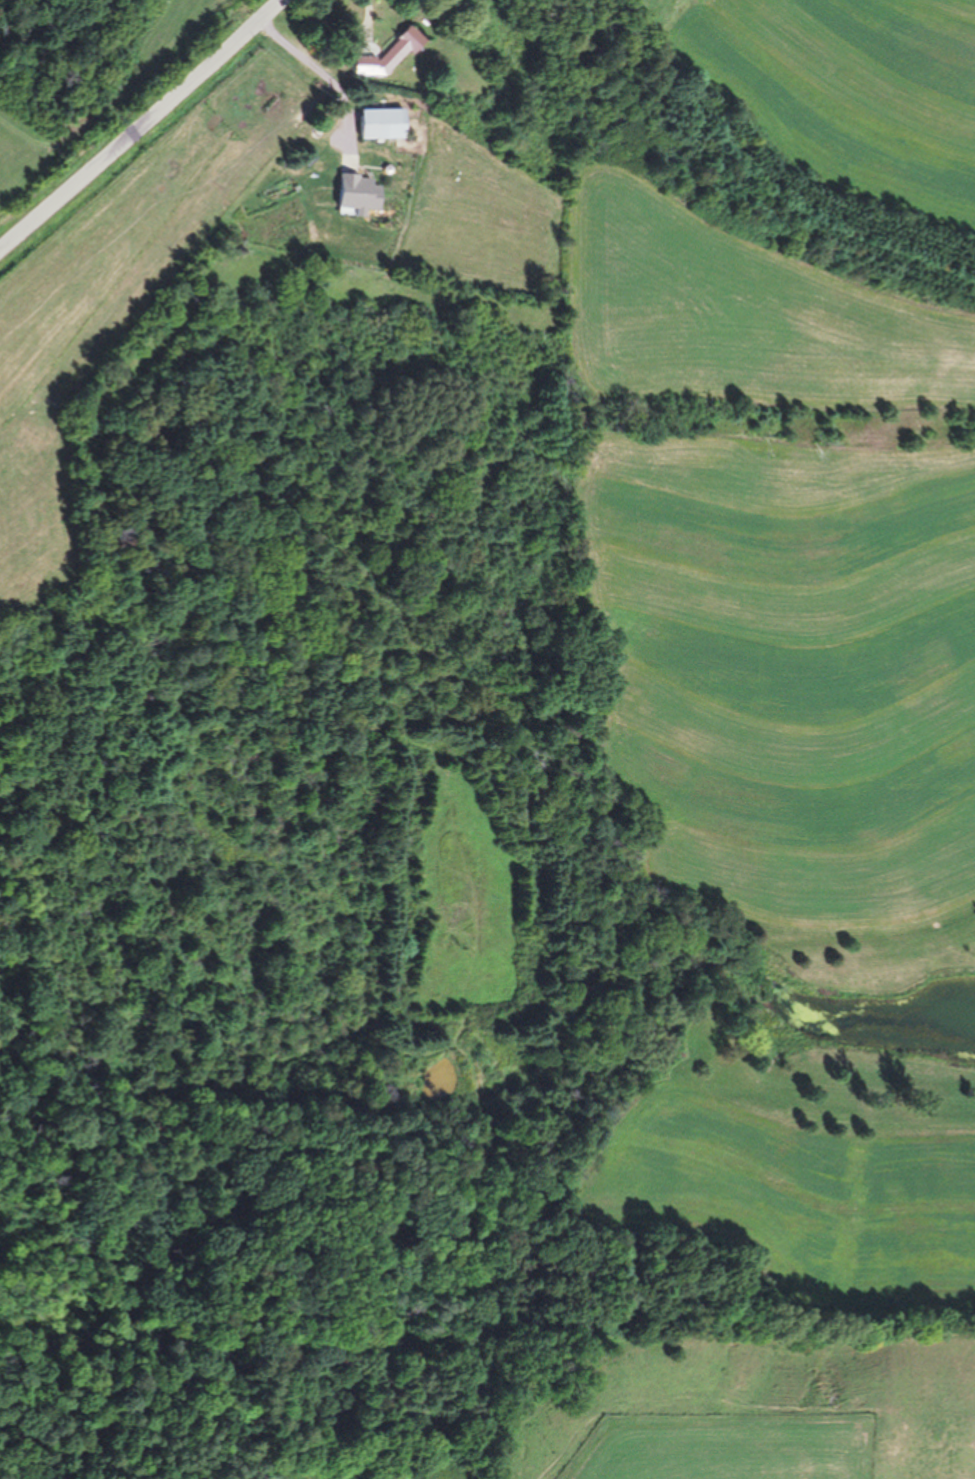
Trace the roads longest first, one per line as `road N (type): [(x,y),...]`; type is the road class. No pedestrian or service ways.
road 1 (residential): [(0,252),(281,0)]

